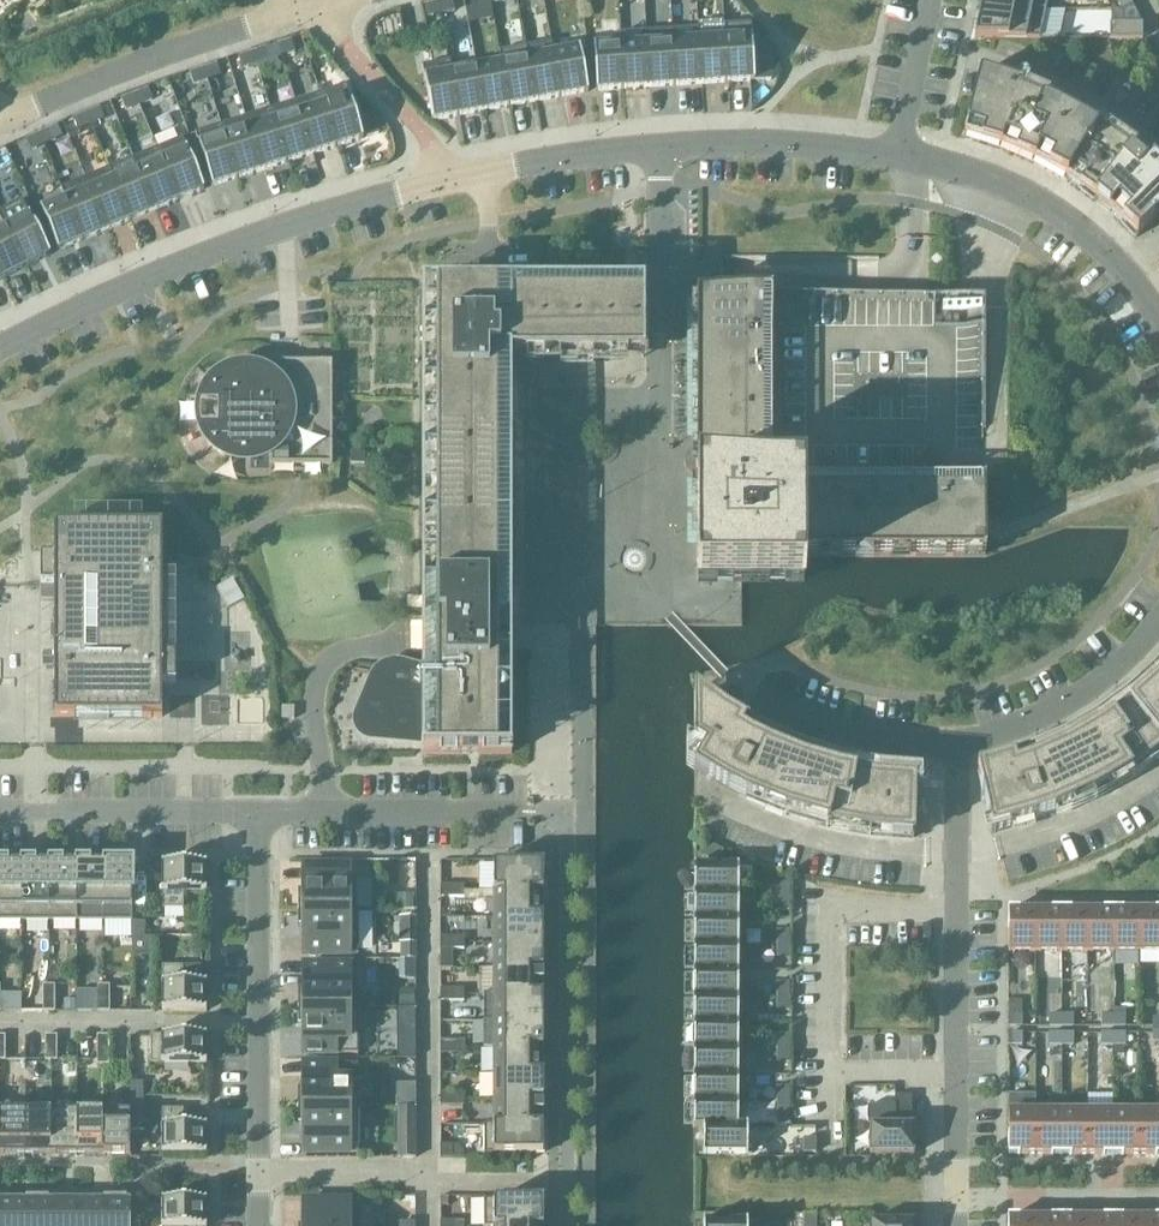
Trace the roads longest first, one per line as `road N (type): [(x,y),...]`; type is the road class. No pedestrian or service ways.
road 1 (residential): [(0,352),(275,230),(507,168),(663,153)]
road 2 (residential): [(663,153),(662,409),(541,411),(543,517),(550,553),(584,623)]
road 3 (residential): [(263,1225),(262,811)]
road 4 (residential): [(956,913),(833,913),(832,1076),(955,1076)]
road 5 (residential): [(11,114),(309,13)]
road 6 (residential): [(526,811),(262,811)]
road 7 (residential): [(896,159),(1004,188),(1096,241),(1124,276)]
road 8 (residential): [(1158,152),(1067,94),(921,44)]
road 9 (residential): [(0,812),(262,811)]
road 10 (residential): [(1158,636),(1077,706),(1032,731),(956,752)]
road 11 (residential): [(663,153),(896,159)]
road 12 (residential): [(956,752),(860,743),(754,694)]
road 13 (residential): [(955,1076),(956,913)]
road 14 (residential): [(956,913),(956,752)]
road 15 (residential): [(955,1225),(955,1076)]

